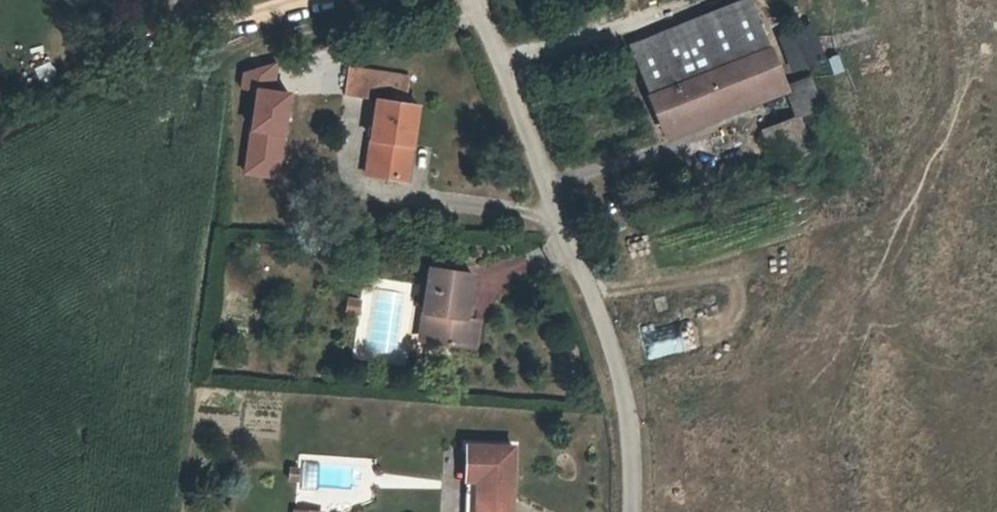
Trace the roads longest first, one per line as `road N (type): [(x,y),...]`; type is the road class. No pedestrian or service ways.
road 1 (unclassified): [(632,511),(616,381),(470,0)]

